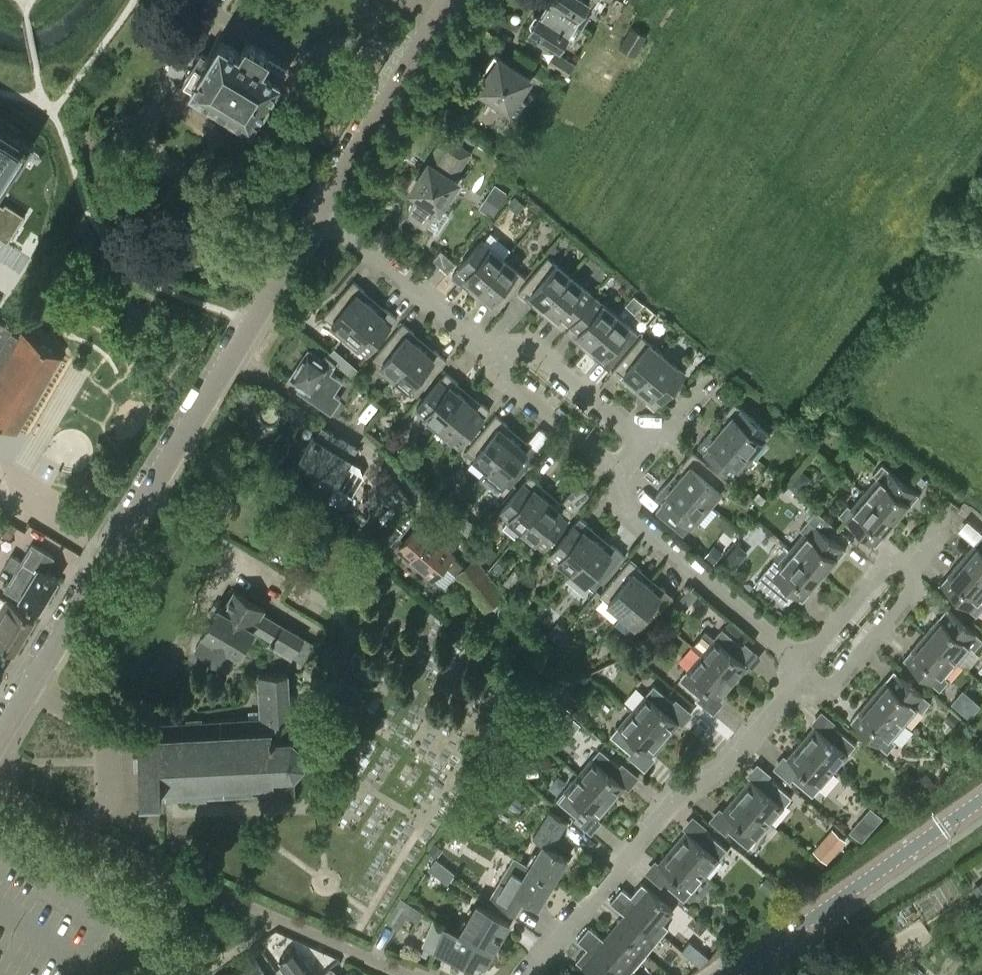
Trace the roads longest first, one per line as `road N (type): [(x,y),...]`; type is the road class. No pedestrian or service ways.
road 1 (residential): [(0,739),(321,210)]
road 2 (residential): [(526,974),(677,800),(717,773),(801,676)]
road 3 (residential): [(981,800),(727,974)]
road 4 (residential): [(801,676),(778,639),(628,518),(623,482)]
road 5 (residential): [(321,210),(438,19)]
road 6 (residential): [(487,353),(321,210)]
road 7 (residential): [(66,974),(111,902),(0,841)]
road 8 (residential): [(652,449),(532,348),(487,353)]
road 9 (residential): [(623,482),(494,373),(487,353)]
road 10 (residential): [(801,676),(816,688),(831,685),(914,591),(909,567)]
road 11 (residential): [(801,676),(815,649),(887,570),(909,567)]

